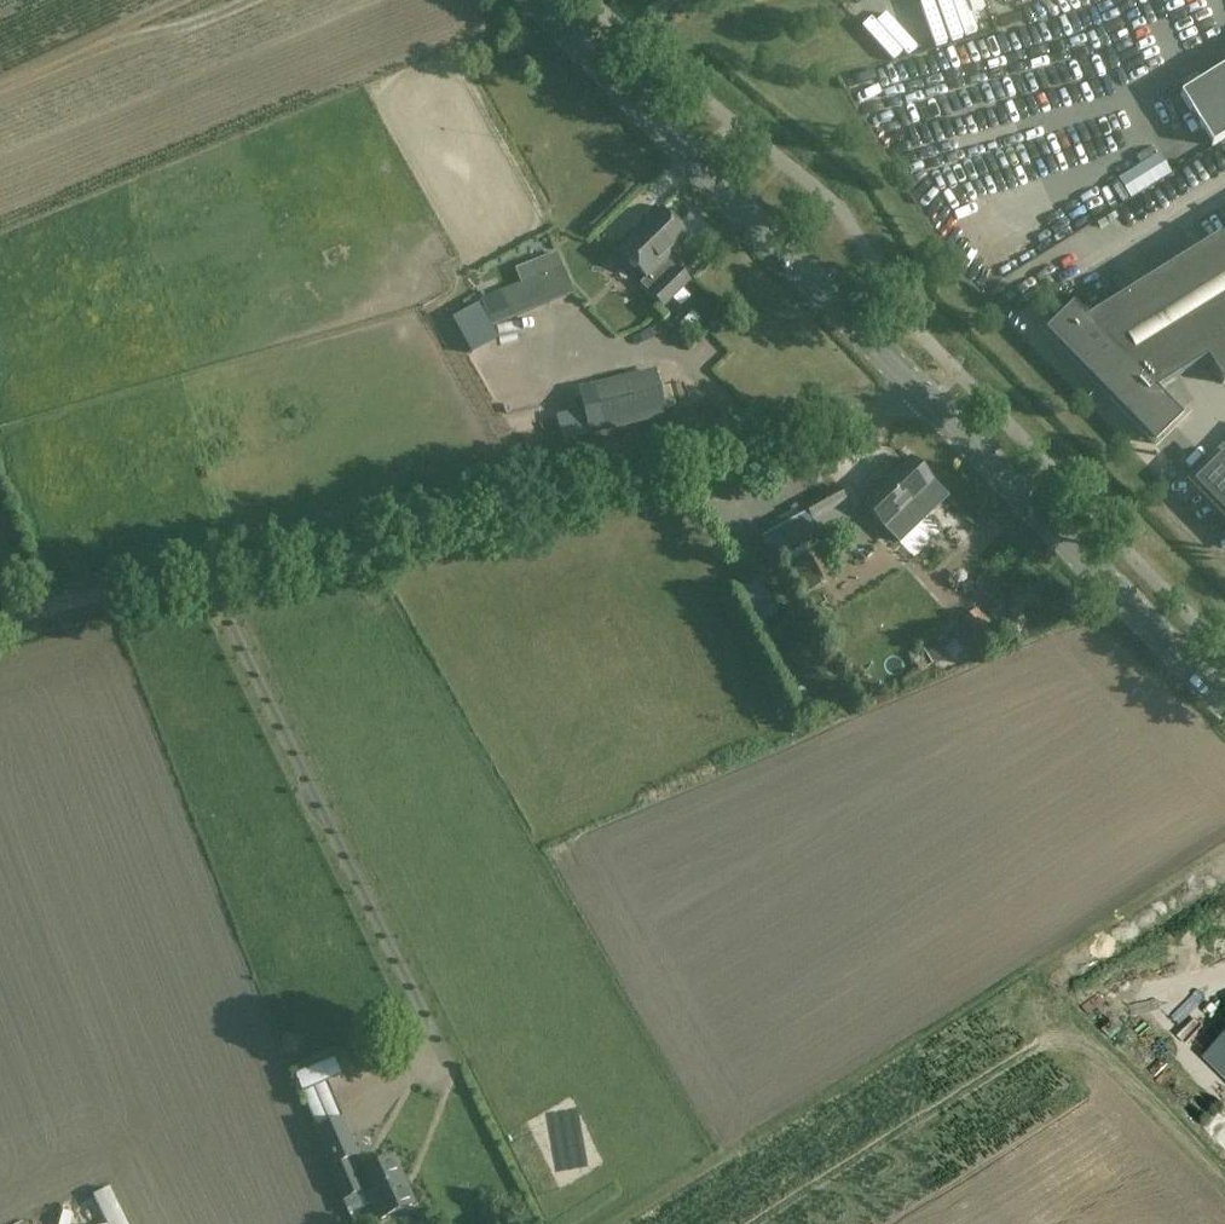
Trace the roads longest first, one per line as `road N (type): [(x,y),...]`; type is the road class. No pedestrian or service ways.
road 1 (residential): [(0,618),(929,397)]
road 2 (track): [(619,1223),(1224,849)]
road 3 (secondary): [(929,397),(534,0)]
road 4 (secondary): [(1224,699),(929,397)]

